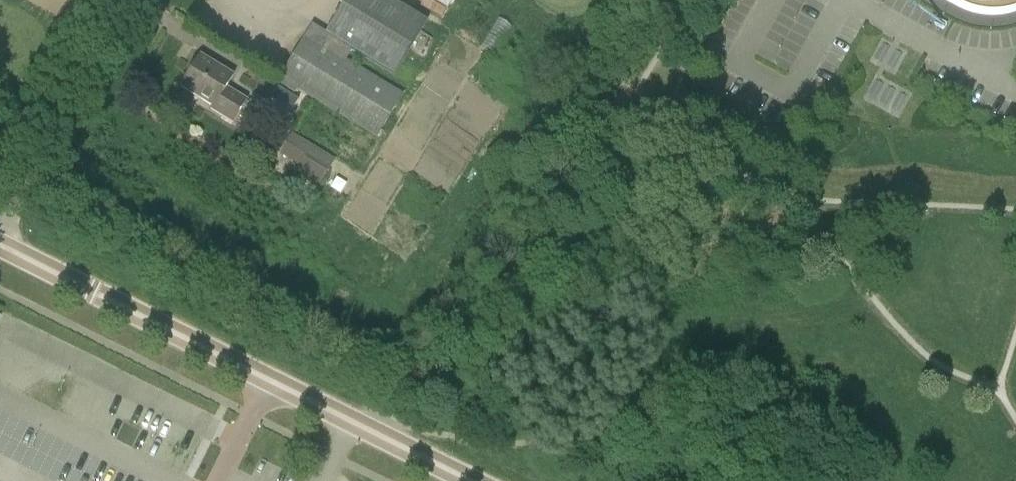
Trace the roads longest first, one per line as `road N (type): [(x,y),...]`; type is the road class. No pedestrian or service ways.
road 1 (unclassified): [(358,420),(0,248)]
road 2 (unclassified): [(0,234),(149,0)]
road 3 (unclassified): [(479,480),(358,420)]

